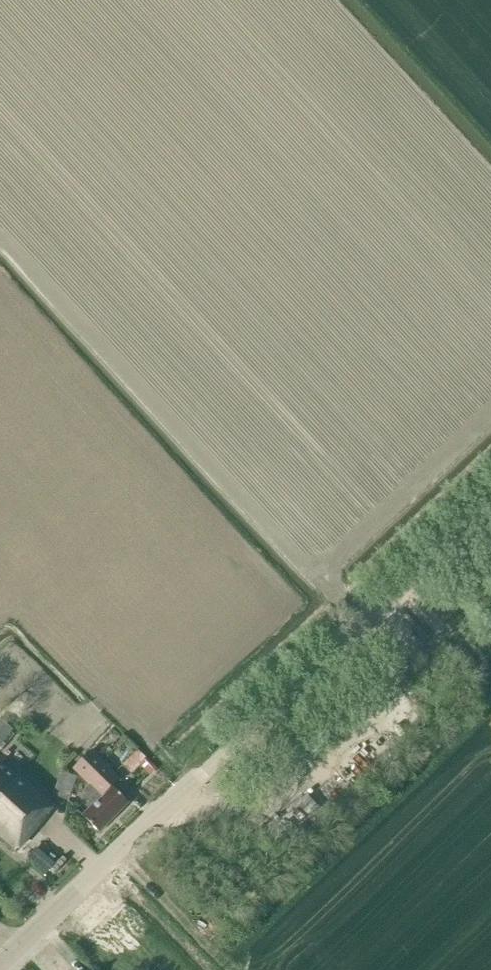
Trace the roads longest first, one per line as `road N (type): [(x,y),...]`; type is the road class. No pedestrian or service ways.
road 1 (unclassified): [(0,968),(490,503)]
road 2 (track): [(406,583),(490,682)]

